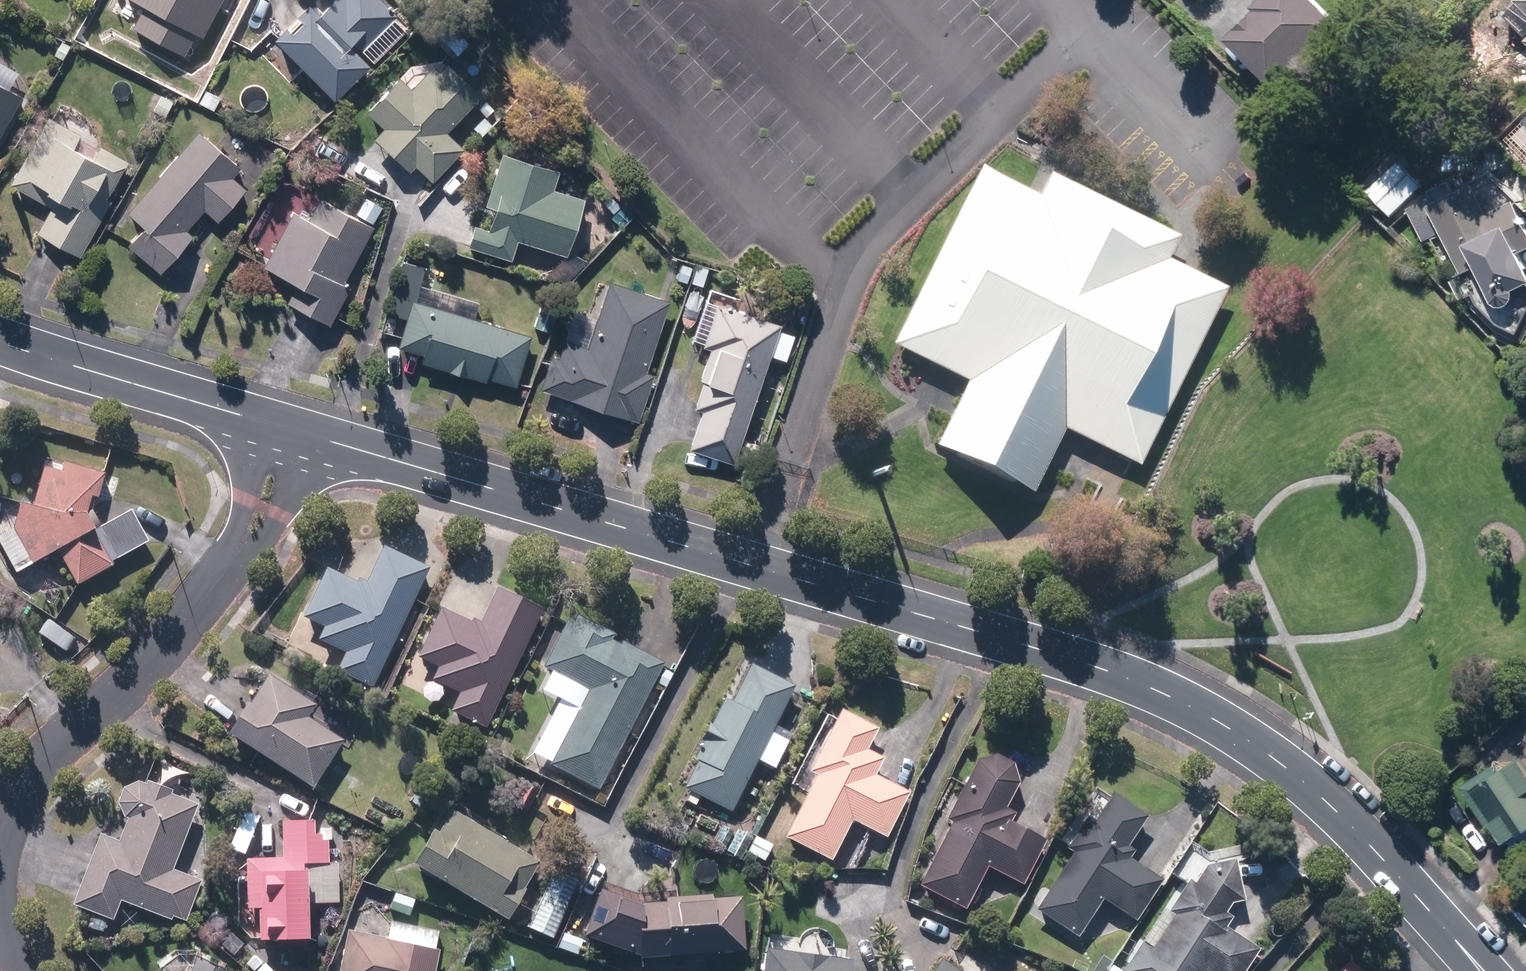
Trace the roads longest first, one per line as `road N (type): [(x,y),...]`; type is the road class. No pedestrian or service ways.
road 1 (tertiary): [(328,441),(1040,650),(1171,697),(1280,763),(1332,809),(1480,970)]
road 2 (residential): [(0,856),(41,770),(156,665),(230,560)]
road 3 (tertiary): [(0,341),(254,420)]
road 4 (residential): [(328,441),(282,509),(230,560)]
road 5 (residential): [(230,560),(254,420)]

